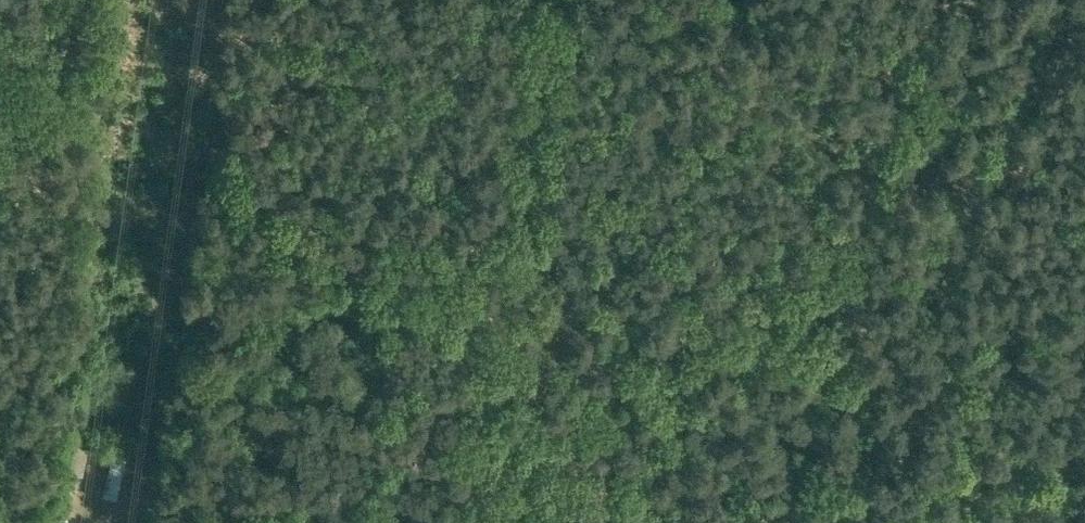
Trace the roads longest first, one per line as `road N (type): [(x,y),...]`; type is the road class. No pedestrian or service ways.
road 1 (unclassified): [(0,134),(71,0)]

